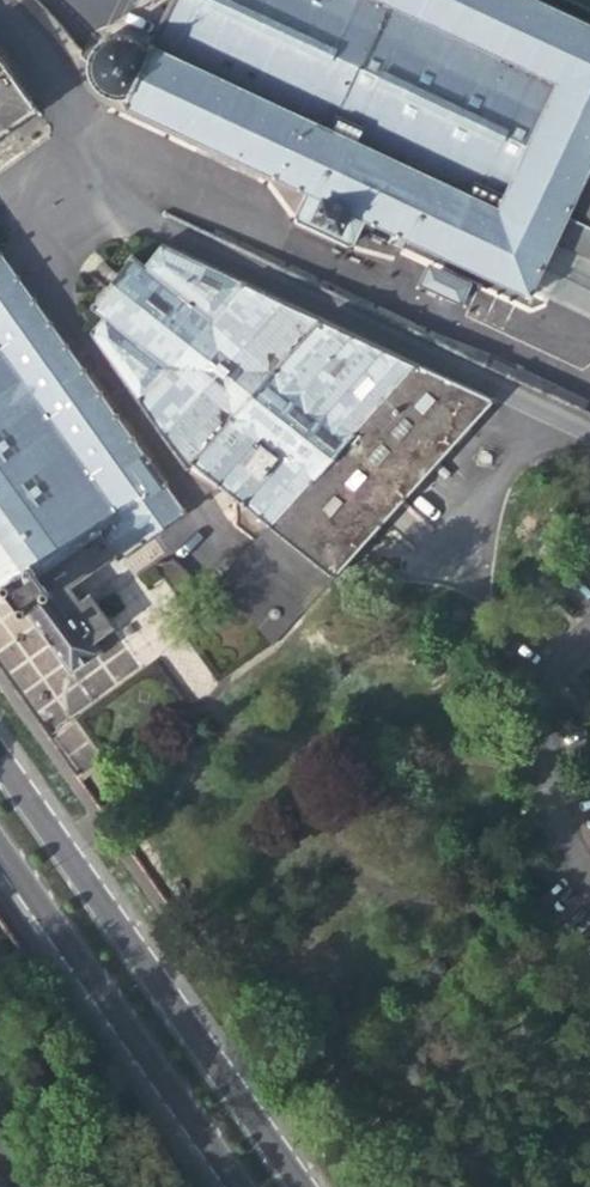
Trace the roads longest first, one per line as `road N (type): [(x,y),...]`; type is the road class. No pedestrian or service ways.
road 1 (primary): [(297,1186),(0,766)]
road 2 (primary): [(0,848),(238,1186)]

